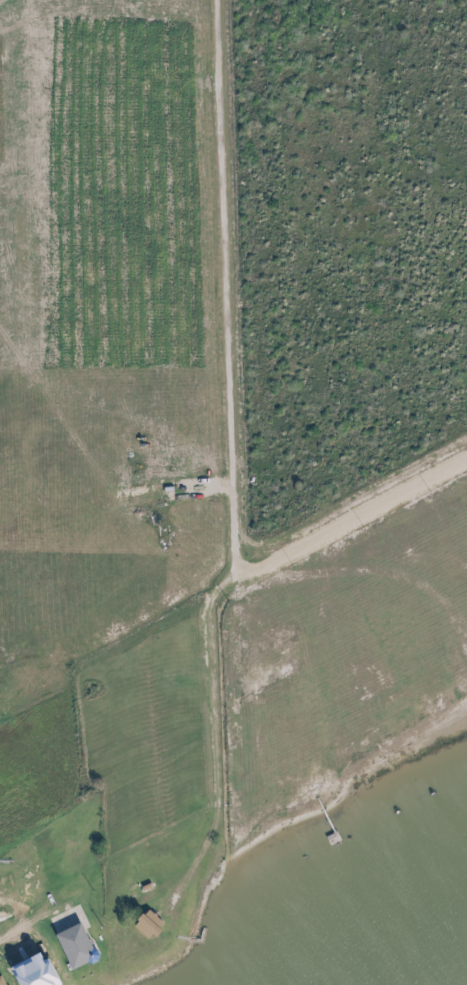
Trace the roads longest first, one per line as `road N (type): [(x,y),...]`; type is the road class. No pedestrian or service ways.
road 1 (track): [(233,576),(247,590),(295,577),(389,577),(419,589),(466,630)]

